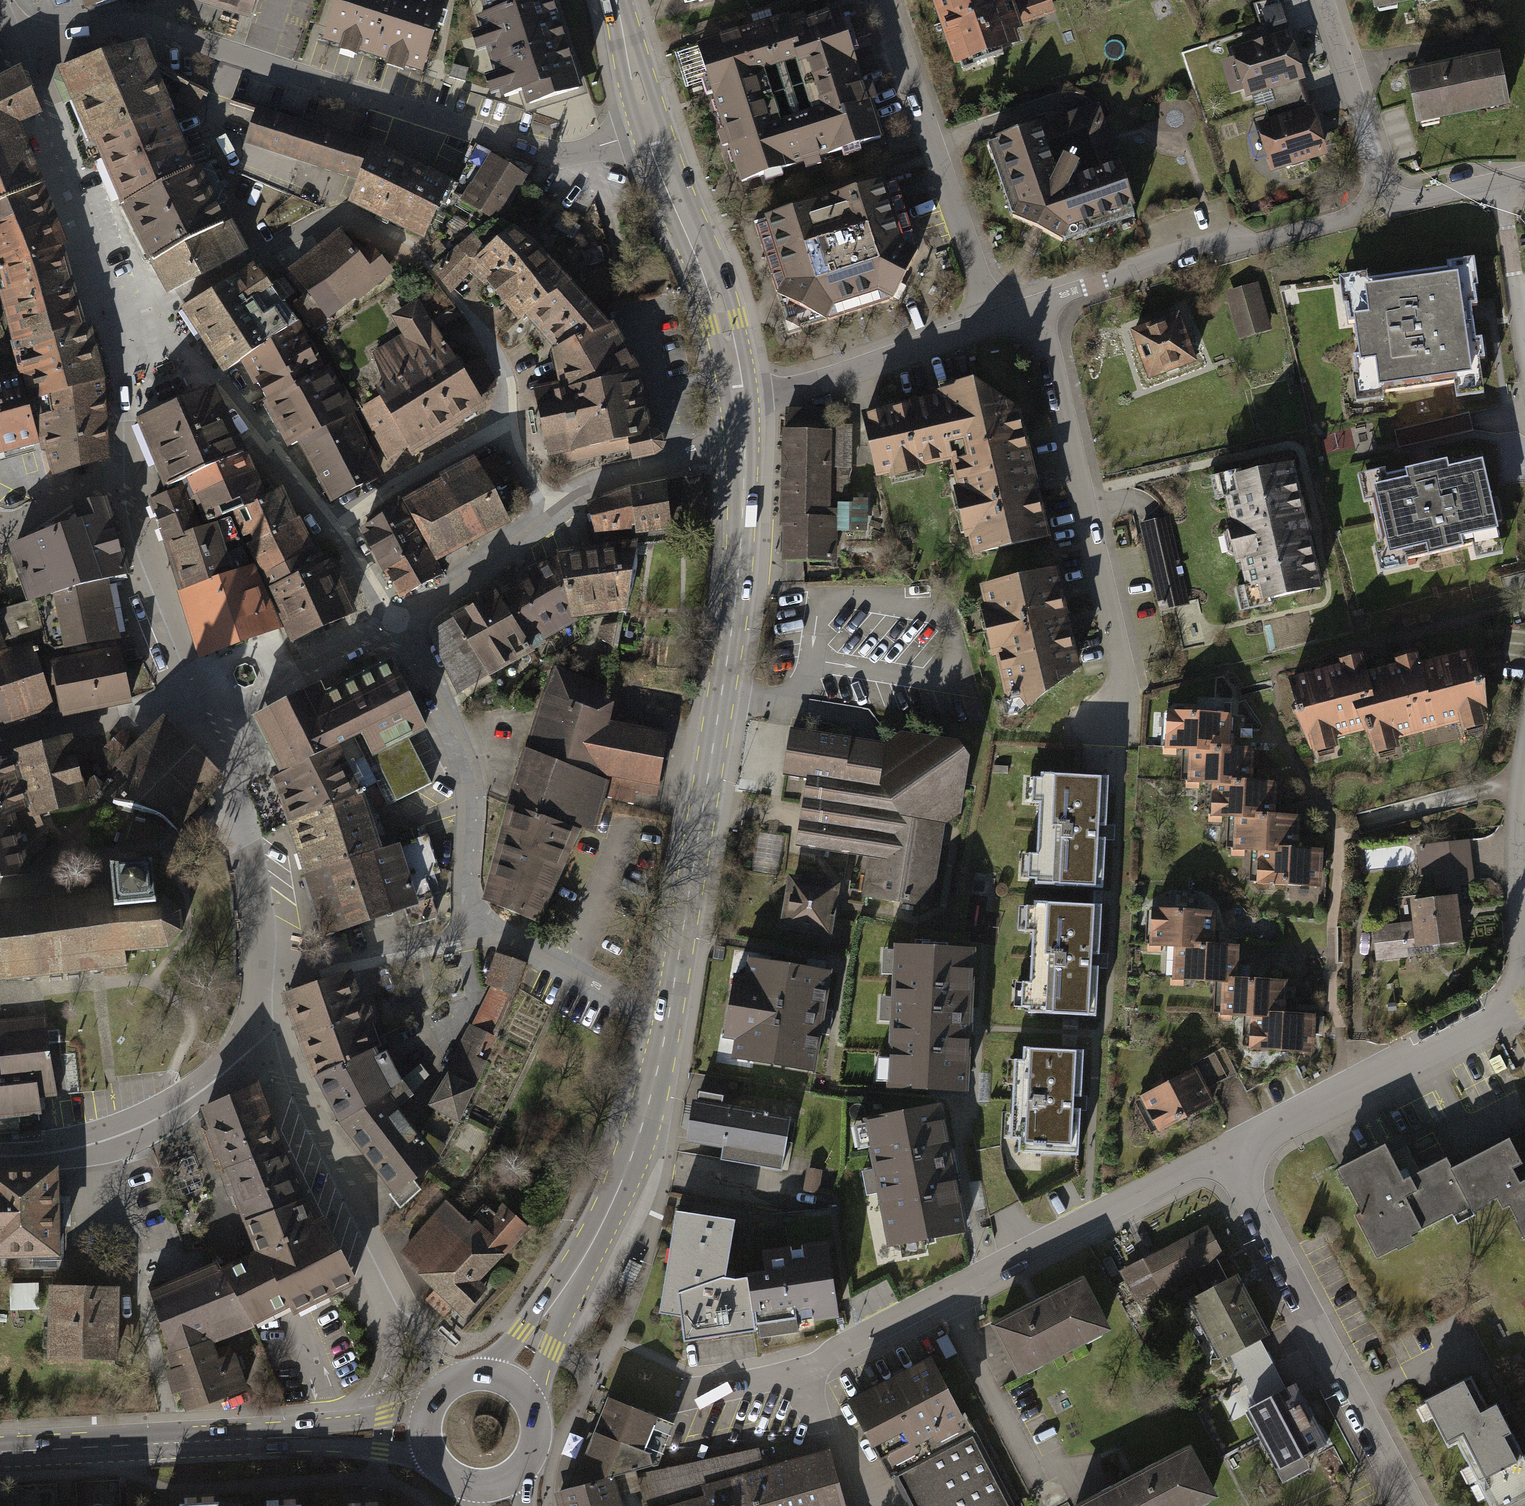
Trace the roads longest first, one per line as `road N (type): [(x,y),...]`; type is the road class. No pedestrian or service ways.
road 1 (residential): [(22,41),(142,27),(554,155),(597,150)]
road 2 (primary): [(742,445),(739,557),(667,1019)]
road 3 (residential): [(707,1389),(807,1371),(1229,1152)]
road 4 (residential): [(503,423),(505,378),(476,323),(411,243),(353,217),(324,218),(147,316)]
road 5 (residential): [(1117,720),(1115,638),(1030,310)]
road 6 (primary): [(667,1019),(613,1202),(513,1384)]
road 7 (residential): [(1229,1152),(1410,1505)]
road 8 (residential): [(1030,310),(1216,241),(1256,244),(1347,219),(1377,192)]
road 9 (residential): [(886,0),(992,324)]
road 10 (residential): [(1229,1152),(1501,1014),(1521,988)]
road 11 (residential): [(389,621),(444,710),(464,779),(474,931)]
road 12 (residential): [(105,1143),(178,1442)]
road 13 (residential): [(263,1037),(395,1307)]
road 14 (residential): [(147,316),(199,359),(332,529)]
road 15 (residential): [(197,704),(241,807),(266,976)]
road 16 (primary): [(651,130),(716,295),(739,397)]
road 17 (residential): [(29,56),(56,117),(57,145),(116,320)]
road 18 (residential): [(739,397),(796,389),(992,324)]
road 19 (residential): [(132,477),(151,582),(197,704)]
road 20 (residential): [(1521,988),(1516,883),(1524,764)]
road 21 (residential): [(474,931),(266,976)]
road 22 (residential): [(389,621),(233,701),(197,704)]
road 23 (residential): [(197,704),(0,748)]
road 24 (residential): [(503,423),(332,529)]
road 25 (residential): [(1377,192),(1372,152),(1320,0)]
road 26 (residential): [(557,517),(389,621)]
road 27 (residential): [(105,1143),(168,1110),(263,1037)]
road 28 (secondary): [(0,1450),(178,1442)]
road 29 (secondary): [(261,1439),(436,1462)]
road 30 (residential): [(711,448),(590,489),(557,517)]
road 31 (residential): [(620,995),(509,939),(474,931)]
road 32 (residential): [(116,320),(132,477)]
road 33 (residential): [(1524,333),(1500,179)]
road 34 (residential): [(0,540),(132,477)]
road 35 (primary): [(613,0),(651,130)]
road 36 (primary): [(494,1484),(513,1476),(535,1447),(535,1413),(513,1384)]
road 37 (residential): [(1377,192),(1411,202),(1500,179)]
road 38 (residential): [(395,1307),(389,1367),(363,1422)]

